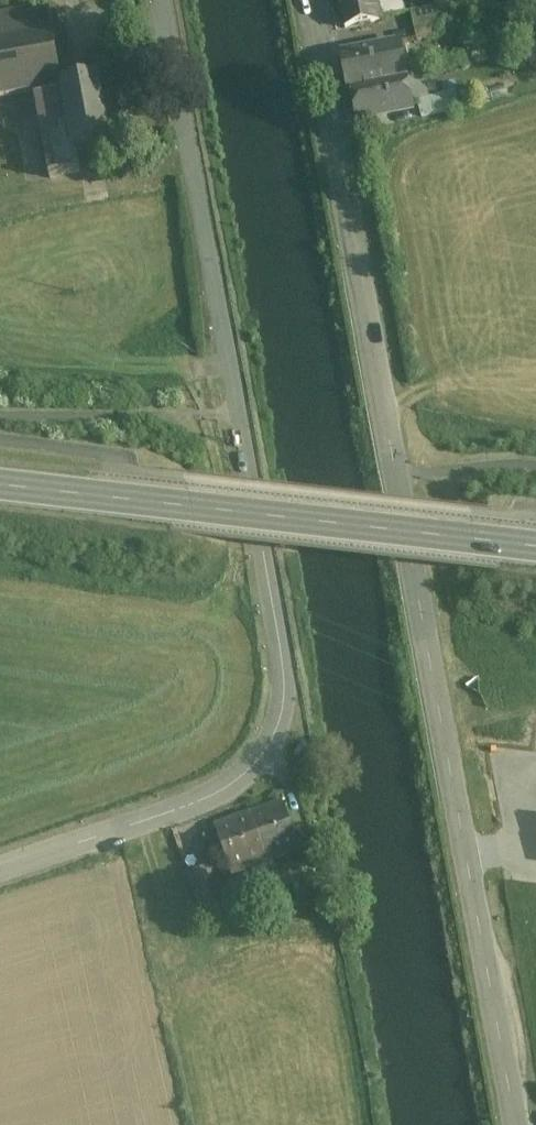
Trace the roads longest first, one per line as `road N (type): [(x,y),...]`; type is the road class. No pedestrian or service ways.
road 1 (tertiary): [(314,0),(514,1124)]
road 2 (residential): [(167,0),(294,691),(278,746),(235,787),(175,812)]
road 3 (secondary): [(0,499),(535,558)]
road 4 (unclassified): [(175,812),(0,872)]

